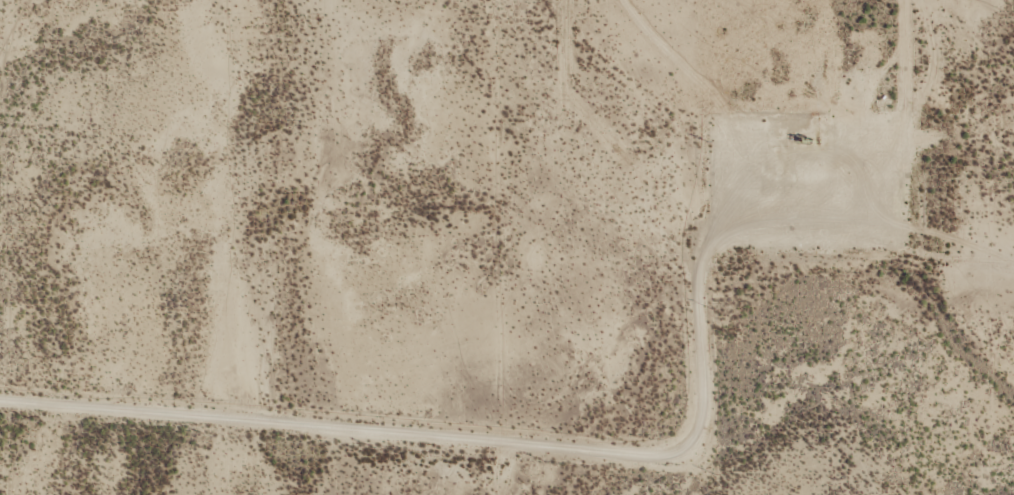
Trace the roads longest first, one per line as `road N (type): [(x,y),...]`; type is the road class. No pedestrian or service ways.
road 1 (track): [(550,0),(621,79),(1013,379)]

